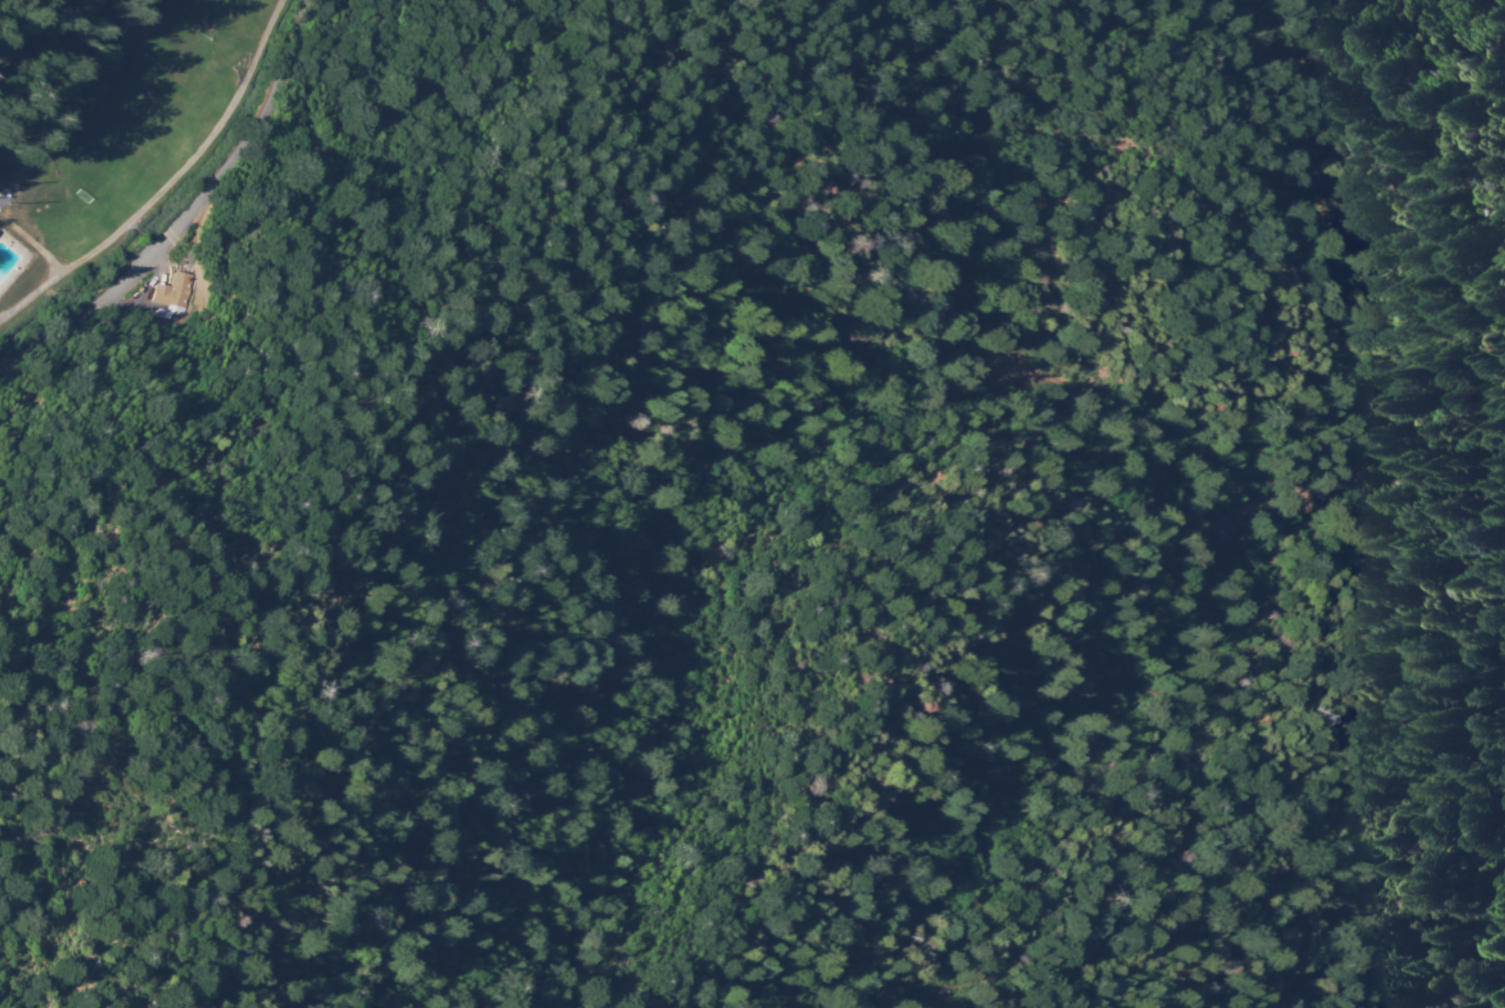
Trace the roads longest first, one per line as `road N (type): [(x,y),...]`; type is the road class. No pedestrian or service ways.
road 1 (residential): [(307,0),(228,164),(102,303)]

